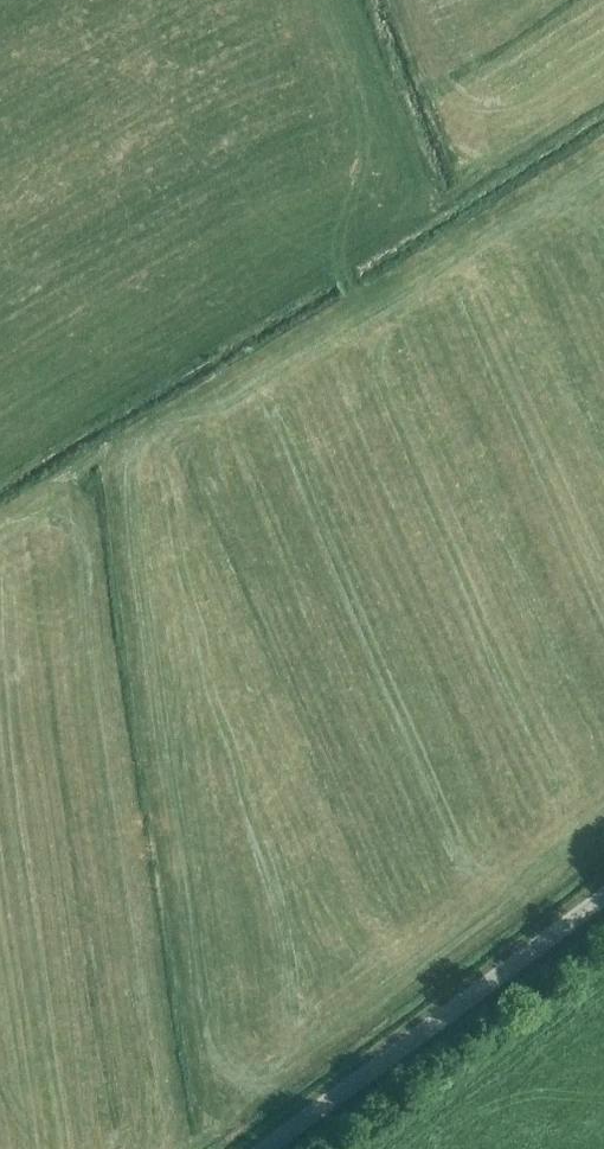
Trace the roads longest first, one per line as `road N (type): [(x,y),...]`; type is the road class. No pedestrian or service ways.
road 1 (unclassified): [(265,1148),(603,899)]

